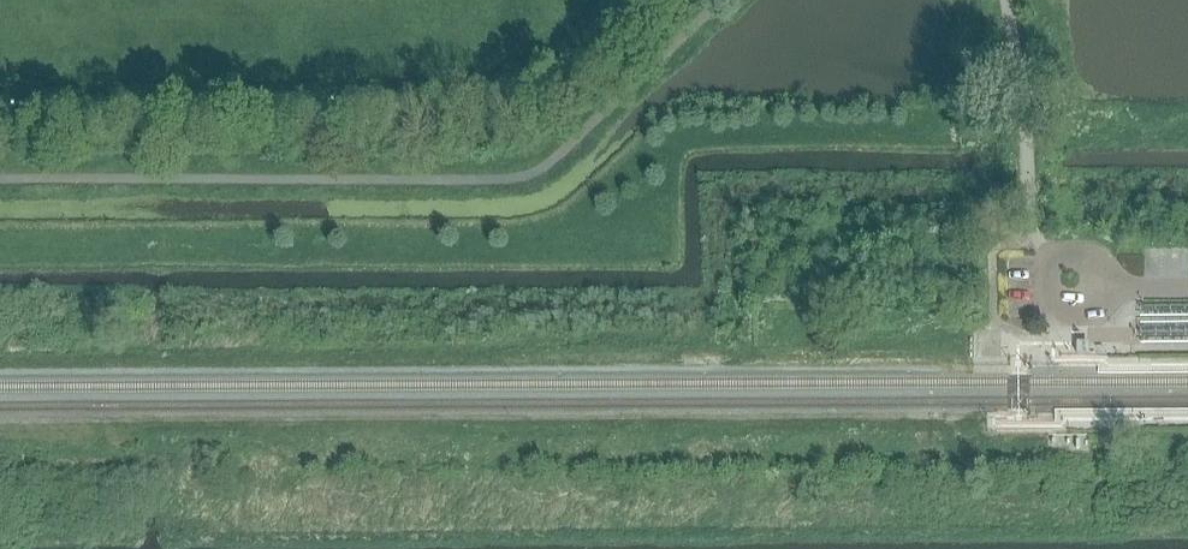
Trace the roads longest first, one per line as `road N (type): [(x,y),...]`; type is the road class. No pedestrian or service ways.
road 1 (unclassified): [(1067,278),(1187,288)]

